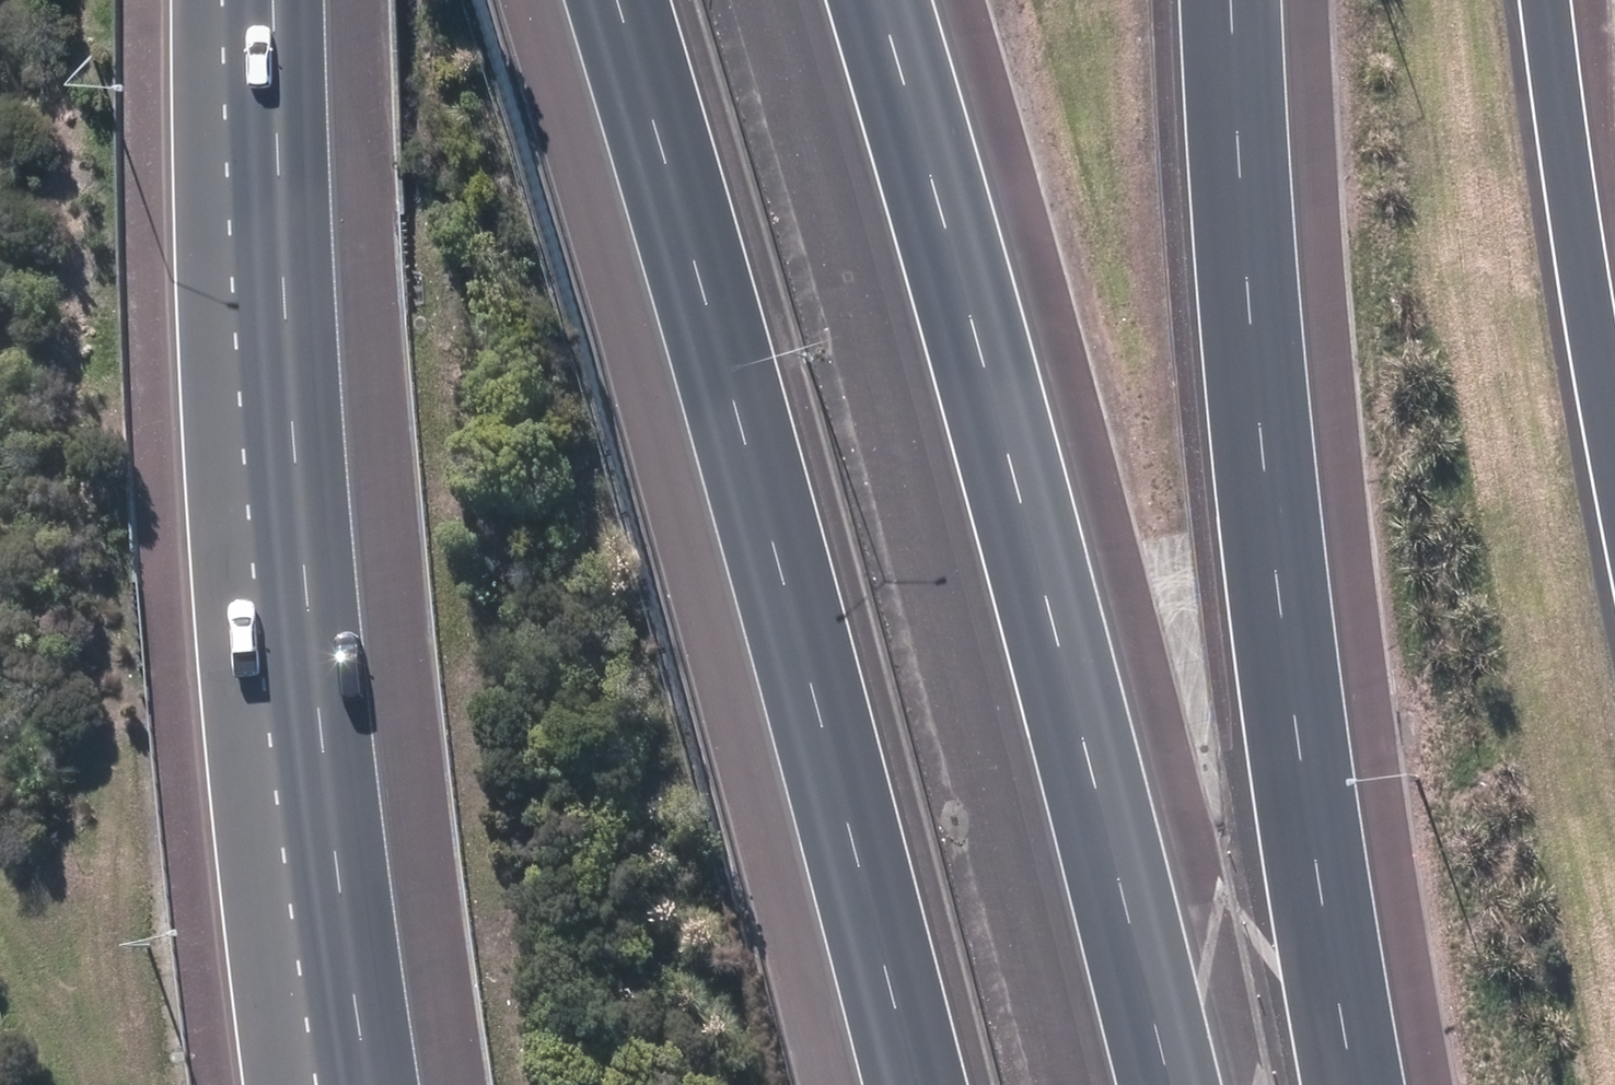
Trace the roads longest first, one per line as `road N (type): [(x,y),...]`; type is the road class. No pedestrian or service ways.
road 1 (motorway): [(878,0),(1049,591),(1166,1084)]
road 2 (motorway): [(902,1084),(723,364),(616,0)]
road 3 (motorway): [(1228,0),(1259,431),(1329,953),(1357,1084)]
road 4 (motorway): [(369,1084),(259,264),(256,0)]
road 5 (motorway): [(279,1084),(230,686),(205,331),(241,0)]
road 6 (motorway): [(1575,0),(1598,244),(1614,338)]

